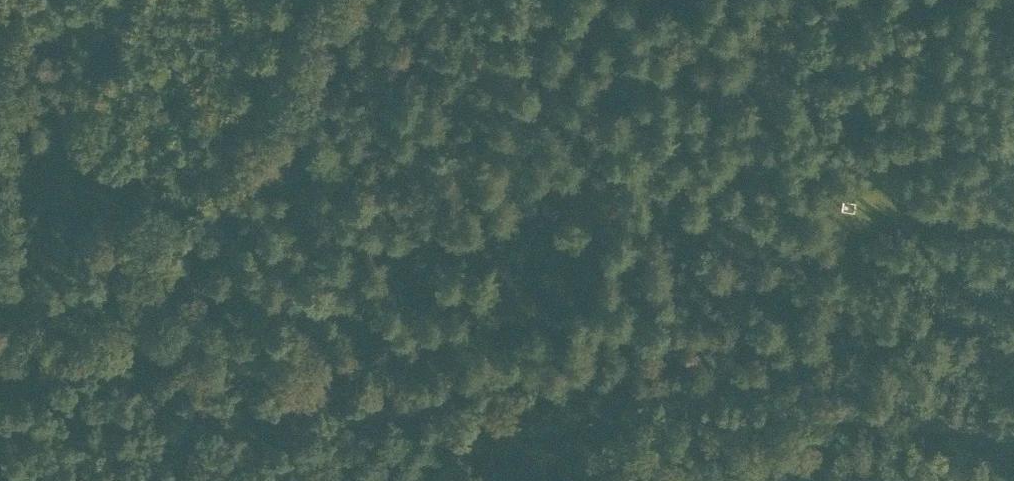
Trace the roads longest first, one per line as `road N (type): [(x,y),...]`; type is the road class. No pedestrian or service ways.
road 1 (track): [(1013,432),(107,356)]
road 2 (track): [(107,356),(307,0)]
road 3 (track): [(182,224),(42,0)]

